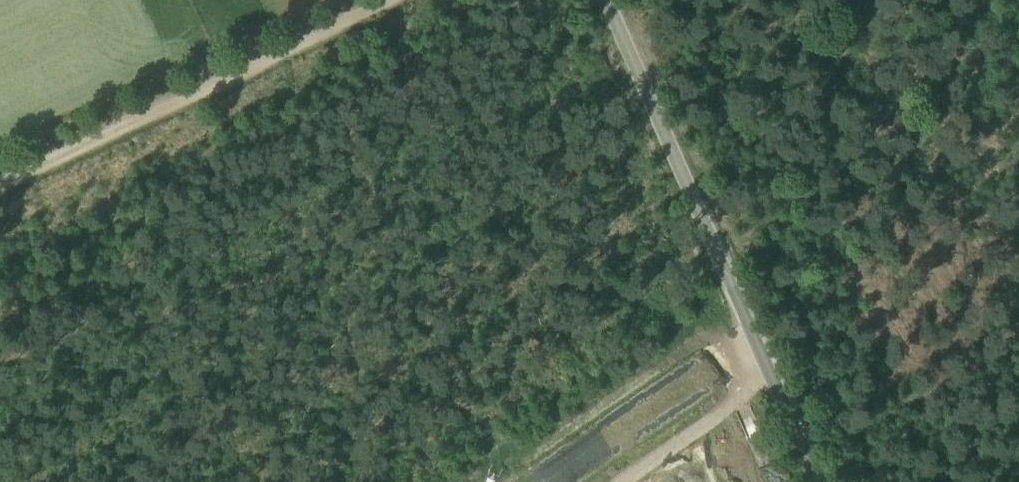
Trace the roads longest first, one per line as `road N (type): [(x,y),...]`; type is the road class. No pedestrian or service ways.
road 1 (unclassified): [(819,481),(606,0)]
road 2 (track): [(0,176),(371,0)]

